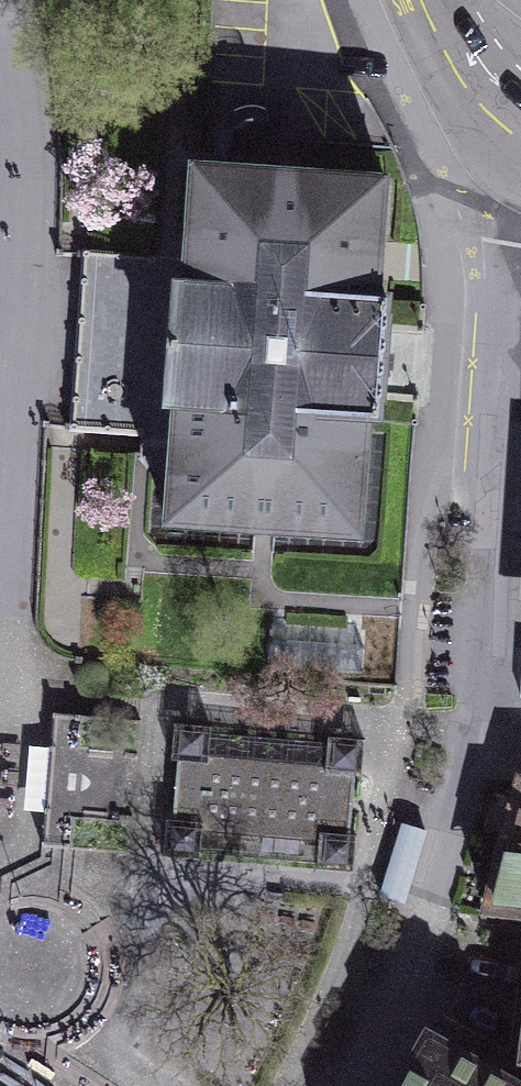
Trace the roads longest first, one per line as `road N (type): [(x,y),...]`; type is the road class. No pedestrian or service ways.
road 1 (residential): [(481,736),(520,197)]
road 2 (residential): [(338,1085),(424,922),(481,736)]
road 3 (primary): [(413,0),(461,82),(520,145)]

